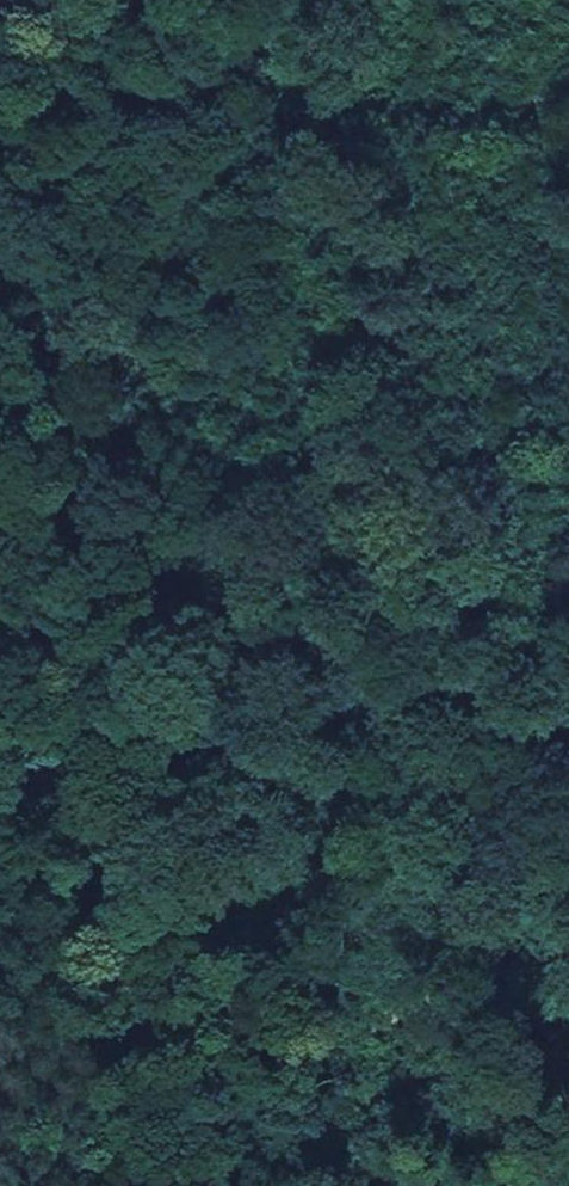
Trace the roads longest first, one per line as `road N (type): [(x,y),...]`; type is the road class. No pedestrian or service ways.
road 1 (track): [(361,1185),(223,923),(125,402),(117,143)]
road 2 (track): [(155,1185),(0,691)]
road 3 (track): [(251,0),(117,143)]

